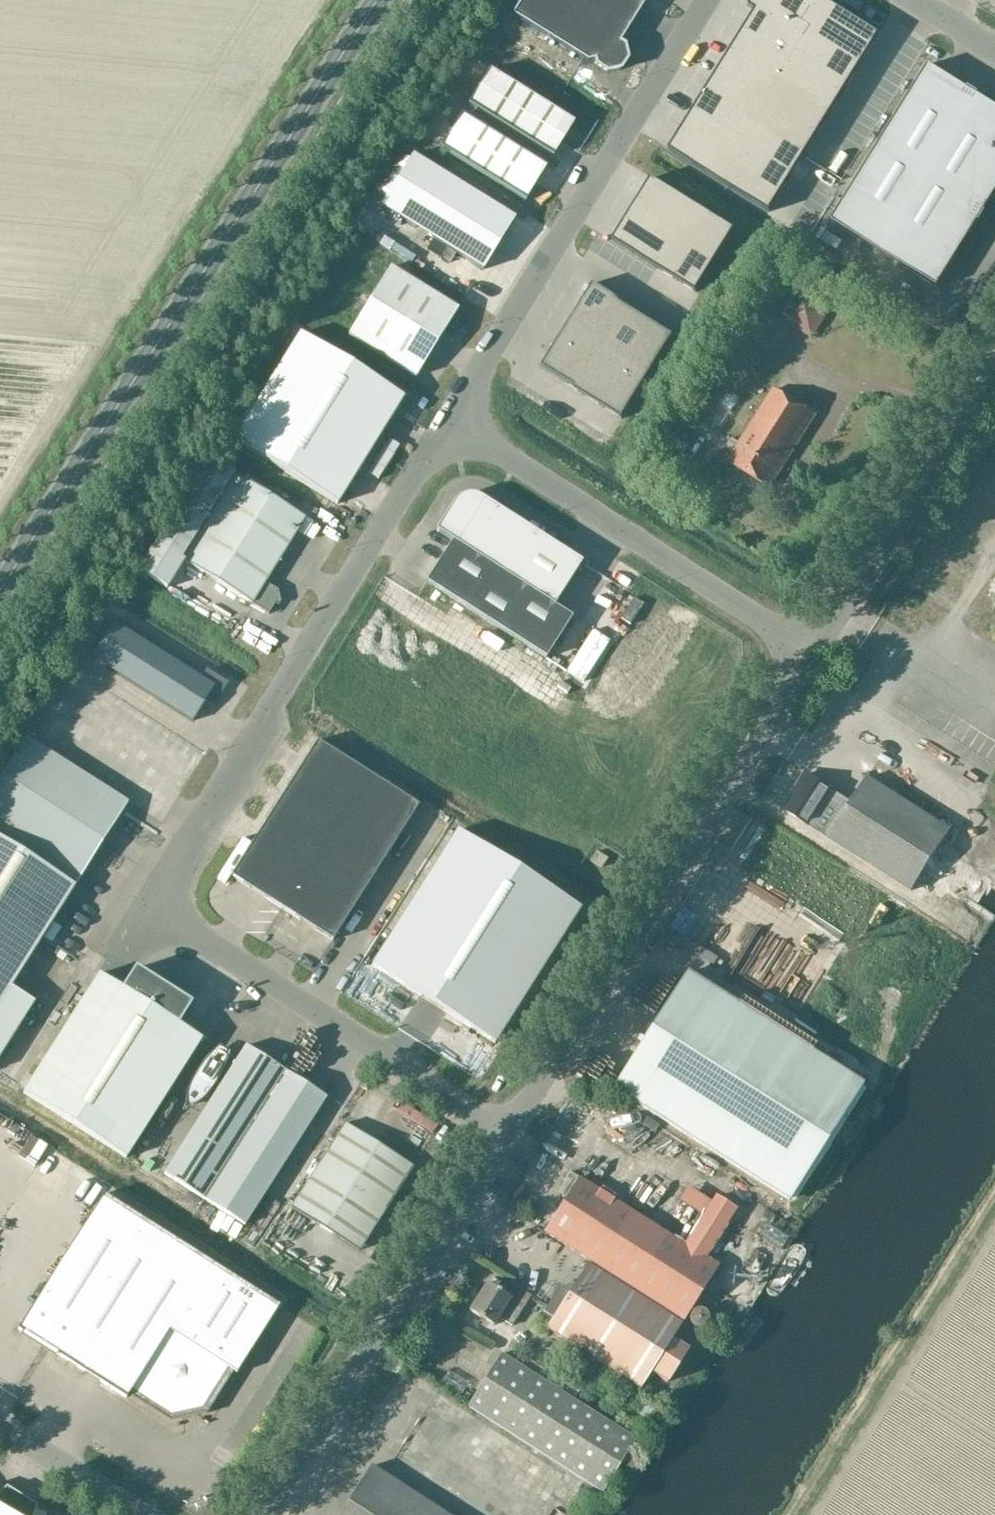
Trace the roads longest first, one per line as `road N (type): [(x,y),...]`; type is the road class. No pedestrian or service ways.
road 1 (residential): [(505,1138),(192,934),(171,885),(177,859),(447,421)]
road 2 (primary): [(0,591),(378,0)]
road 3 (unclassified): [(505,1138),(814,655)]
road 4 (residential): [(447,421),(708,0)]
road 5 (unclassified): [(262,1514),(505,1138)]
road 6 (residential): [(447,421),(814,655)]
road 7 (unclassified): [(814,655),(994,371)]

